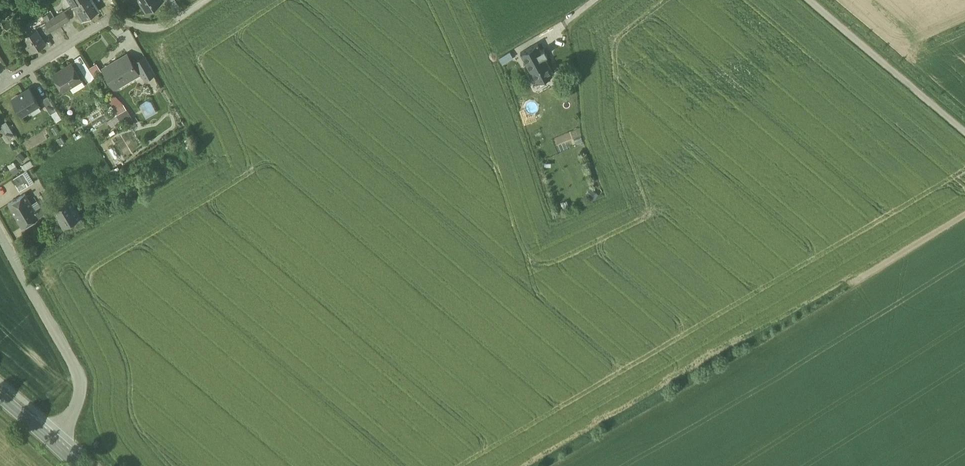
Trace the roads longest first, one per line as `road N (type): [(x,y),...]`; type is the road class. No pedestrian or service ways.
road 1 (unclassified): [(0,229),(78,369),(82,397),(53,443)]
road 2 (unclassified): [(205,0),(150,30),(108,24),(8,82)]
road 3 (unclassified): [(964,131),(812,0)]

